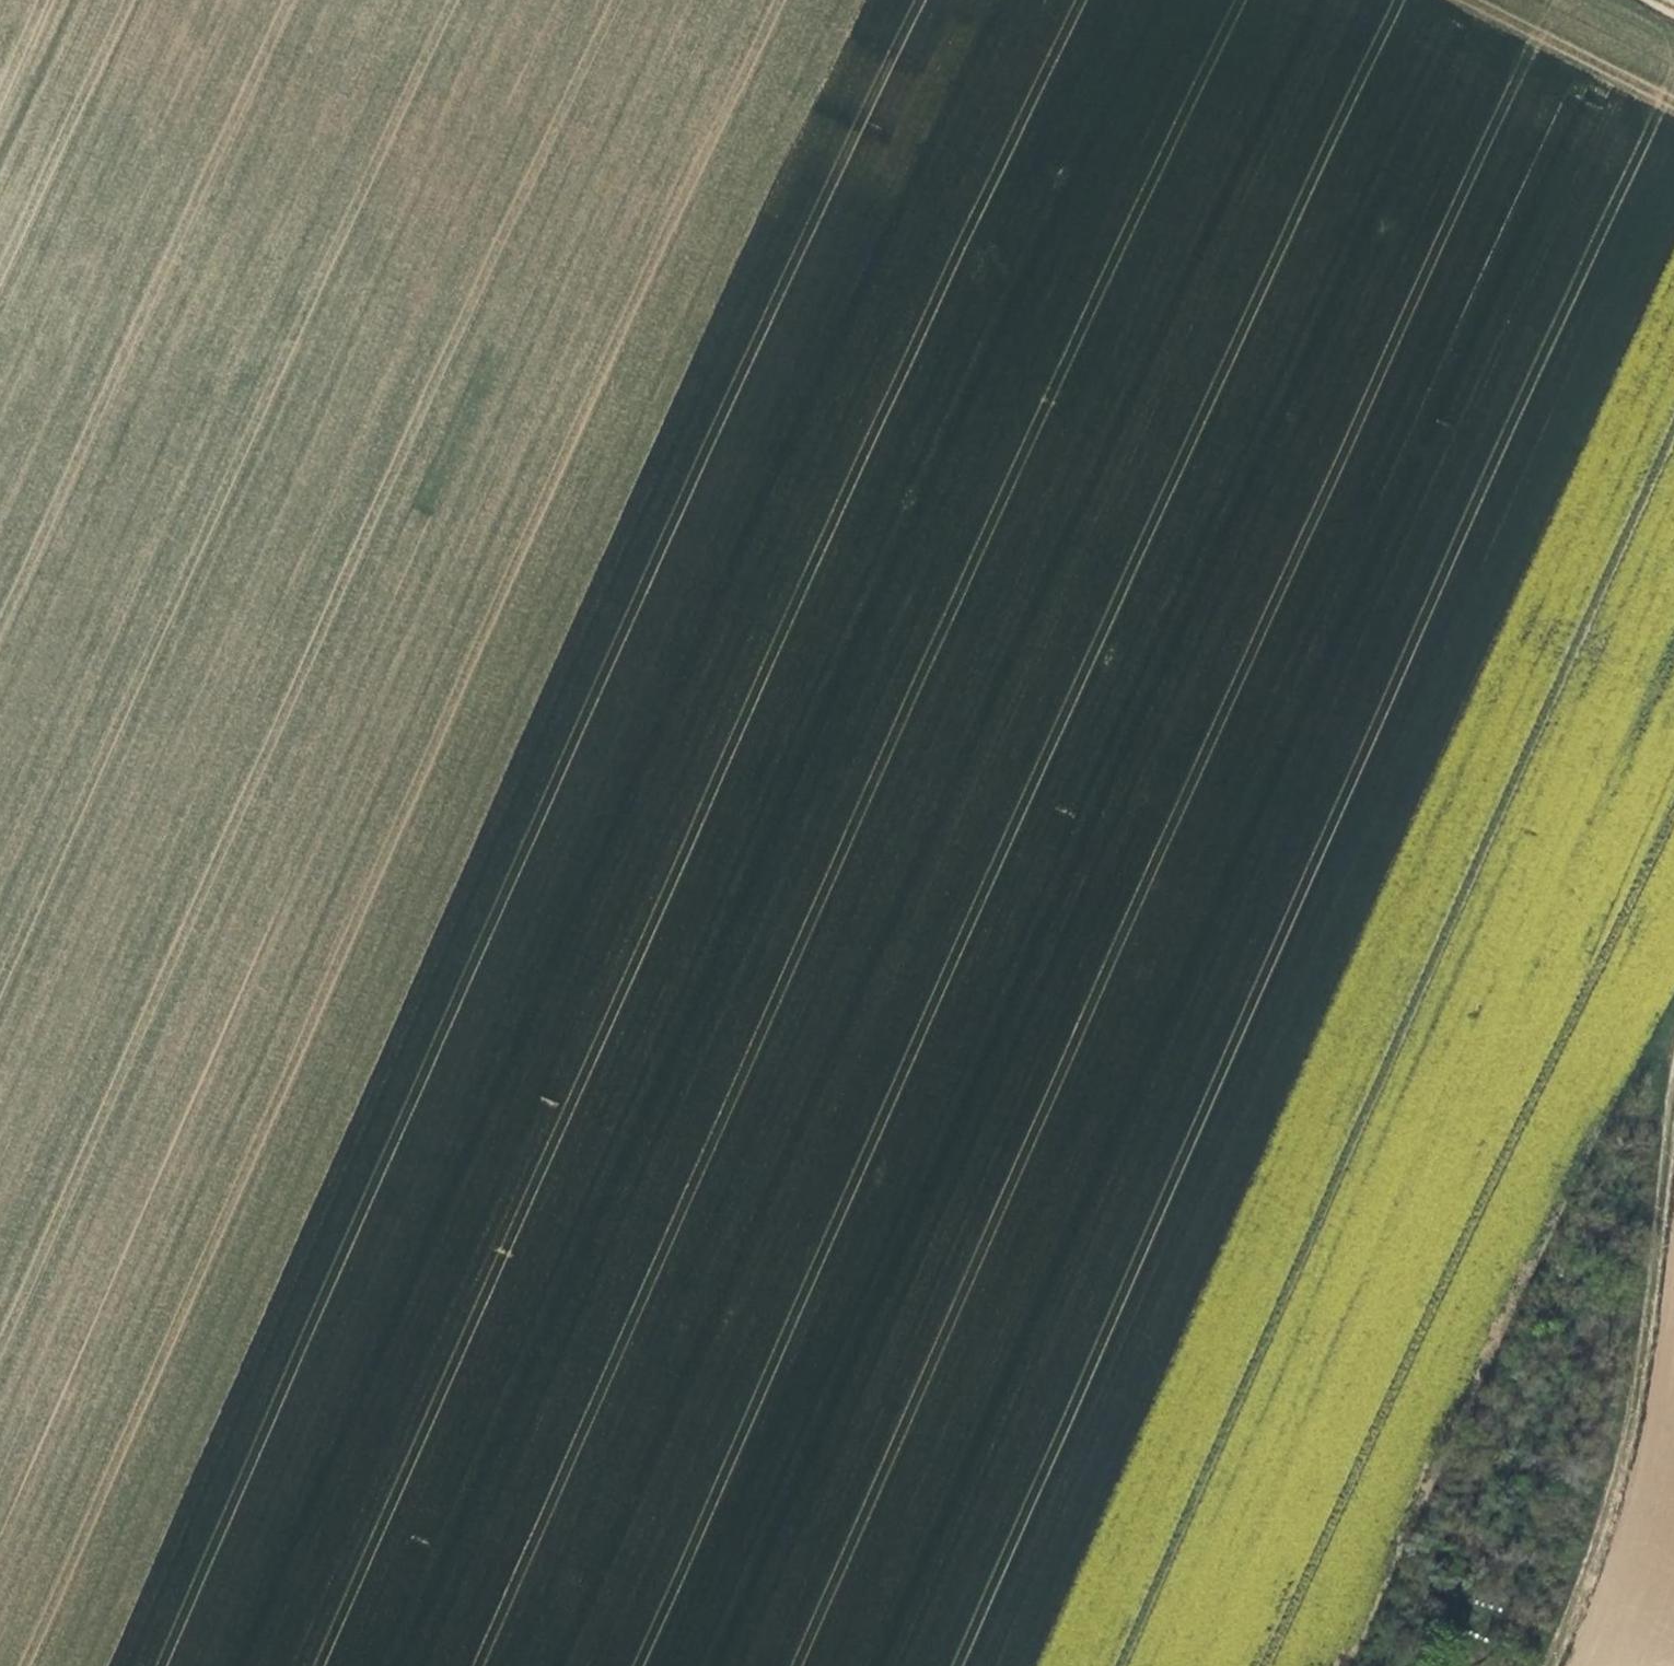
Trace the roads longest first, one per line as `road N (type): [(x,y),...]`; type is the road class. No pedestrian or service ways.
road 1 (track): [(1545,1665),(1635,1425),(1673,1059)]

